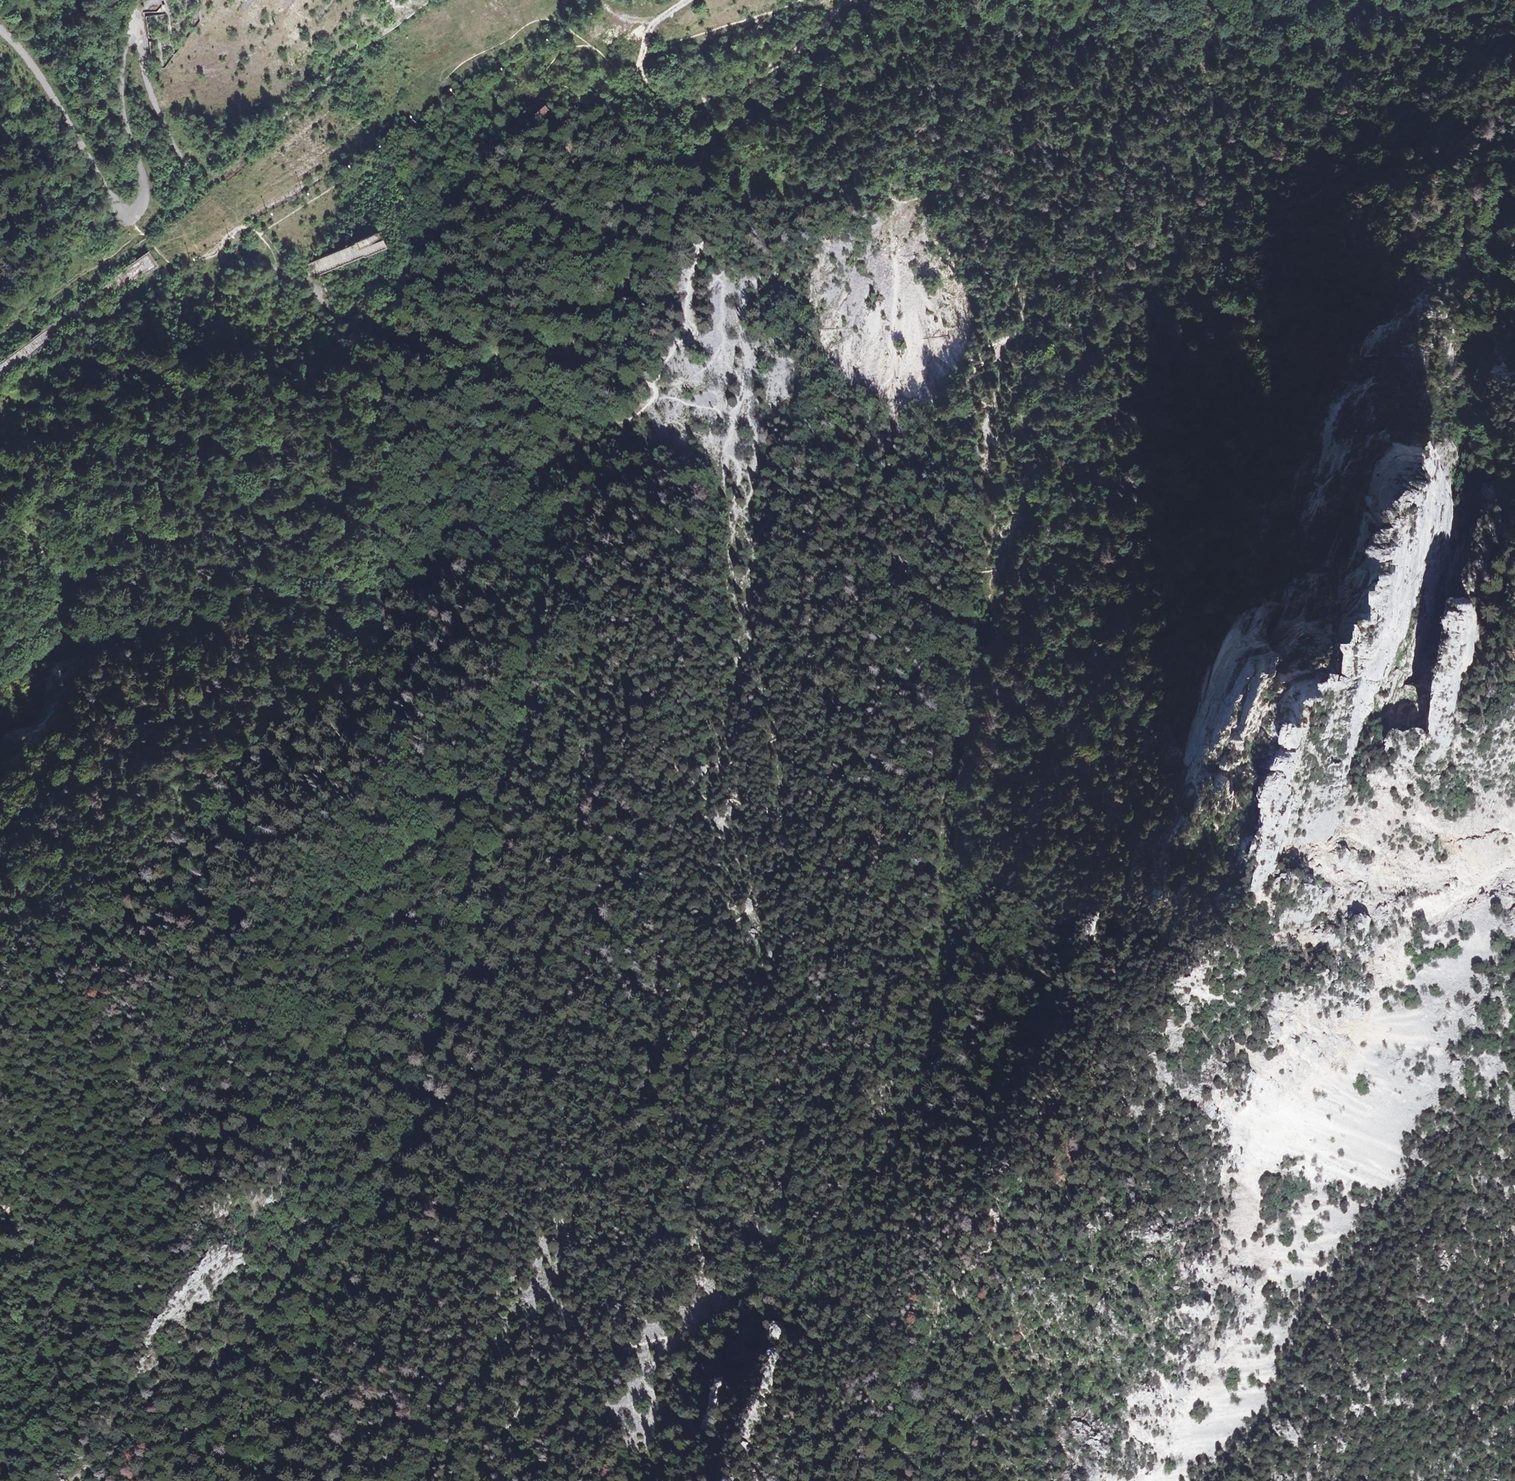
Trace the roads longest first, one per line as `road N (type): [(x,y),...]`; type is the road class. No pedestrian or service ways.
road 1 (track): [(849,0),(780,64),(690,107),(658,102),(641,85),(638,70),(655,21)]

